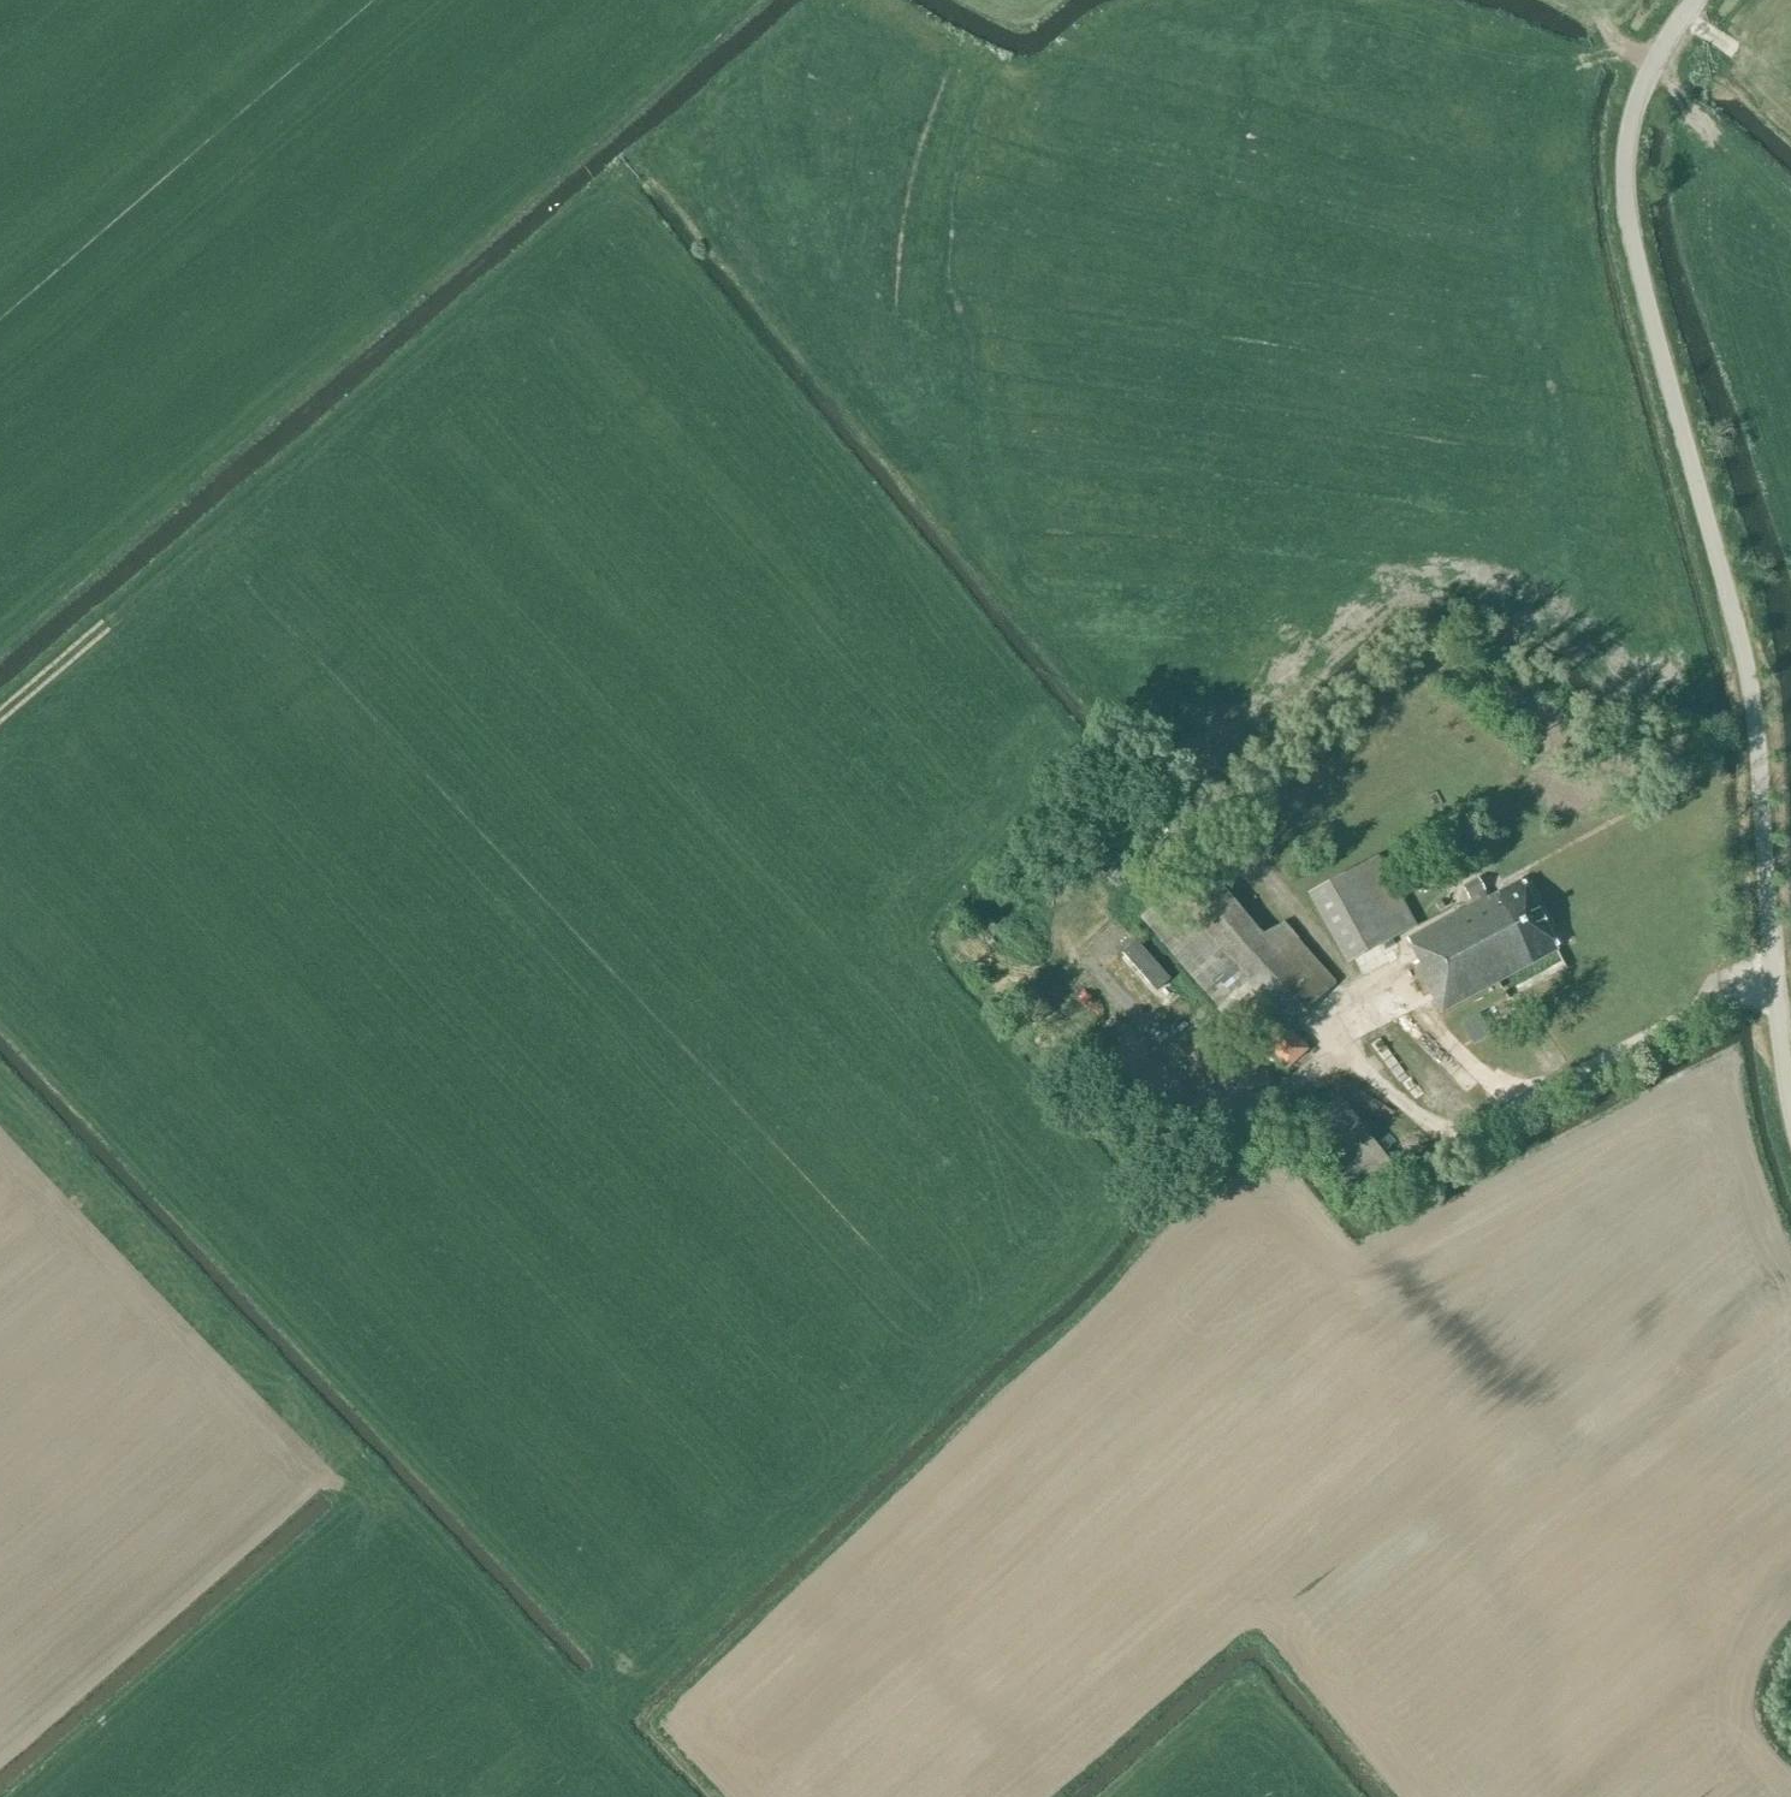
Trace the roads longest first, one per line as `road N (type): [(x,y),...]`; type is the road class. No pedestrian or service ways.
road 1 (unclassified): [(1790,1119),(1764,873),(1774,741),(1685,468),(1619,195),(1652,71),(1700,0)]

